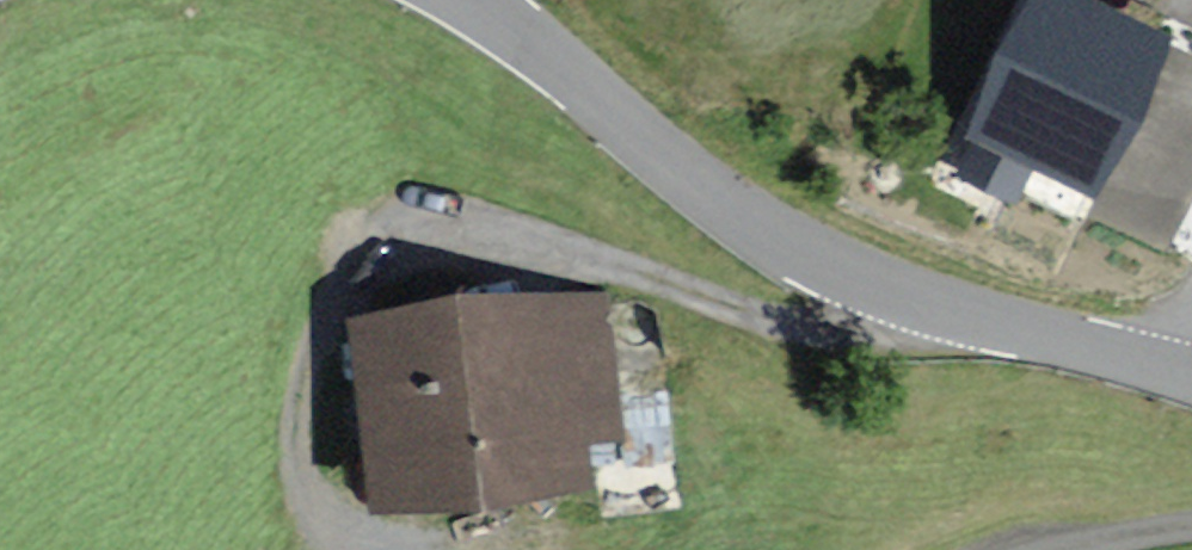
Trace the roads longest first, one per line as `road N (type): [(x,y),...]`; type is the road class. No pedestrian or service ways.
road 1 (track): [(903,300),(875,332),(821,339),(552,248),(446,237),(394,259),(360,286),(327,332),(304,424),(300,476),(316,512),(334,537),(364,549)]
road 2 (unclassified): [(465,0),(723,203),(844,276),(903,300),(1177,377)]

